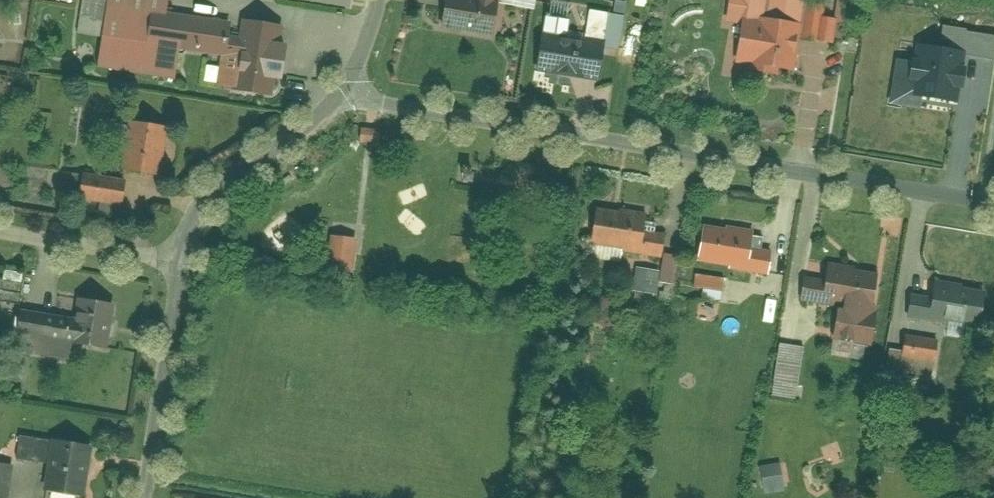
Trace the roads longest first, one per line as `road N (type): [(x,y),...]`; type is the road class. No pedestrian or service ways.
road 1 (residential): [(350,86),(374,104),(993,206)]
road 2 (residential): [(176,260),(211,197),(327,113),(350,86)]
road 3 (residential): [(144,497),(176,260)]
road 4 (residential): [(176,260),(0,227)]

